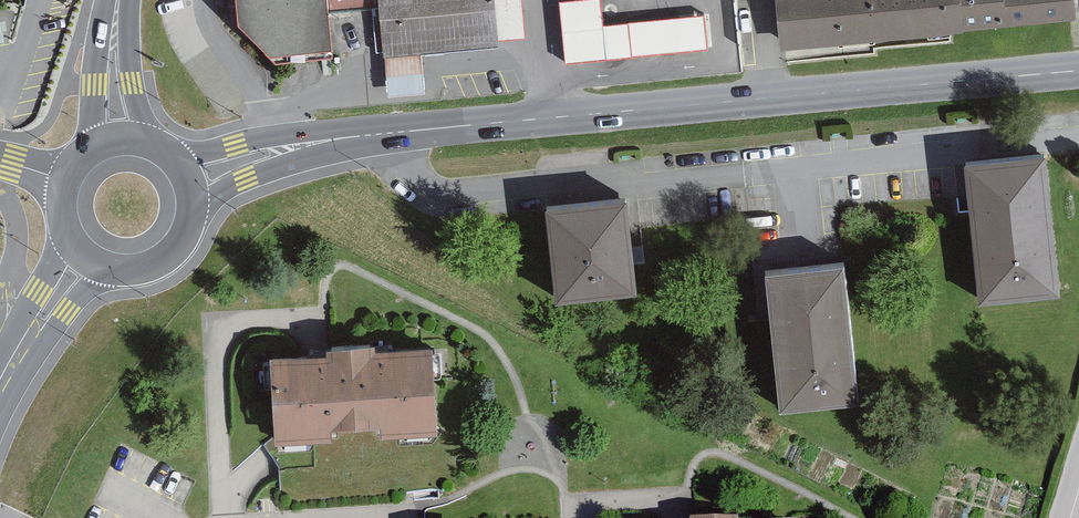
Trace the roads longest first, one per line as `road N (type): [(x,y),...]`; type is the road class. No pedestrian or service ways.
road 1 (tertiary): [(1078,70),(394,130)]
road 2 (tertiary): [(394,130),(166,152)]
road 3 (tertiary): [(193,209),(244,180),(394,130)]
road 4 (secondary): [(80,249),(0,396)]
road 5 (secondary): [(80,249),(118,269),(160,262),(188,230),(193,209)]
road 6 (secondary): [(117,0),(113,84),(125,139)]
road 7 (residential): [(572,517),(571,505),(685,500)]

